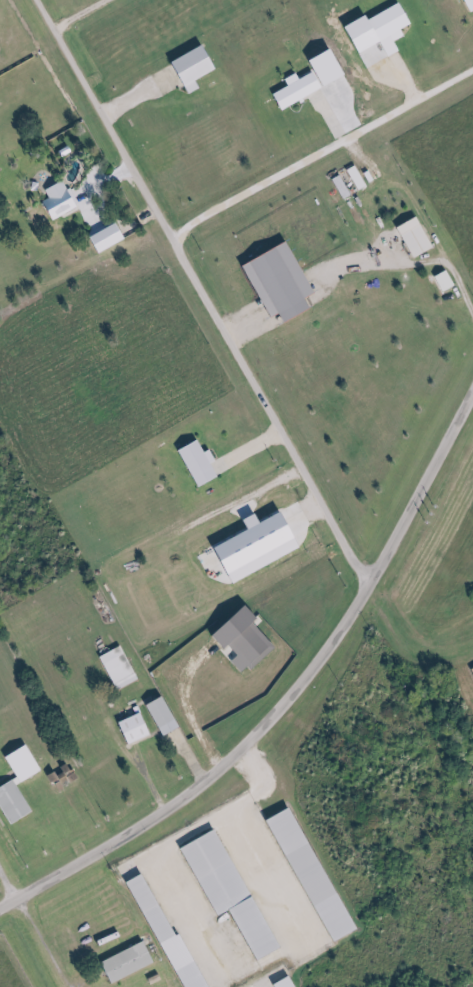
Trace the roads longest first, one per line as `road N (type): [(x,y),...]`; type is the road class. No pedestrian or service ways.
road 1 (residential): [(0,909),(198,790),(292,703),(335,651),(472,397)]
road 2 (residential): [(372,584),(39,0)]
road 3 (residential): [(174,237),(472,70)]

